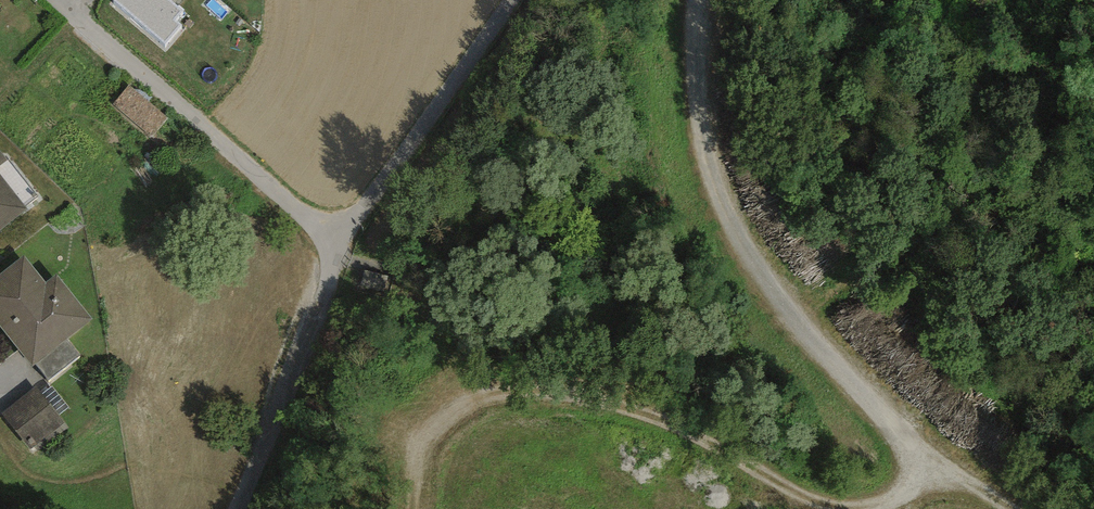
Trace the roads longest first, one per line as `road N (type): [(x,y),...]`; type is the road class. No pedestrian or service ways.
road 1 (track): [(934,459),(898,497),(844,506),(671,419),(567,396),(503,392),(434,430),(412,508)]
road 2 (track): [(696,0),(718,185),(815,340),(940,466),(1004,508)]

